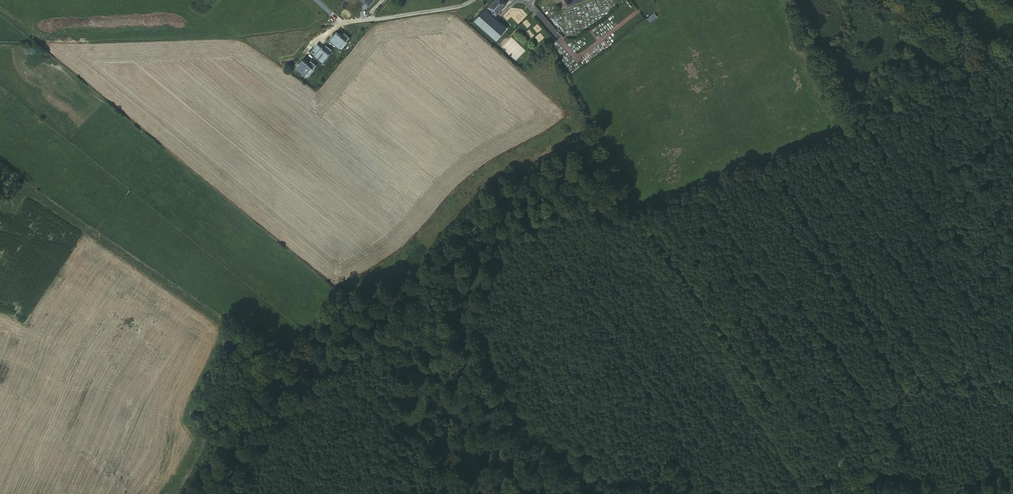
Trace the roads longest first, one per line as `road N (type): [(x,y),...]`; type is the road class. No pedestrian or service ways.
road 1 (track): [(235,37),(34,43)]
road 2 (residential): [(474,0),(333,23)]

